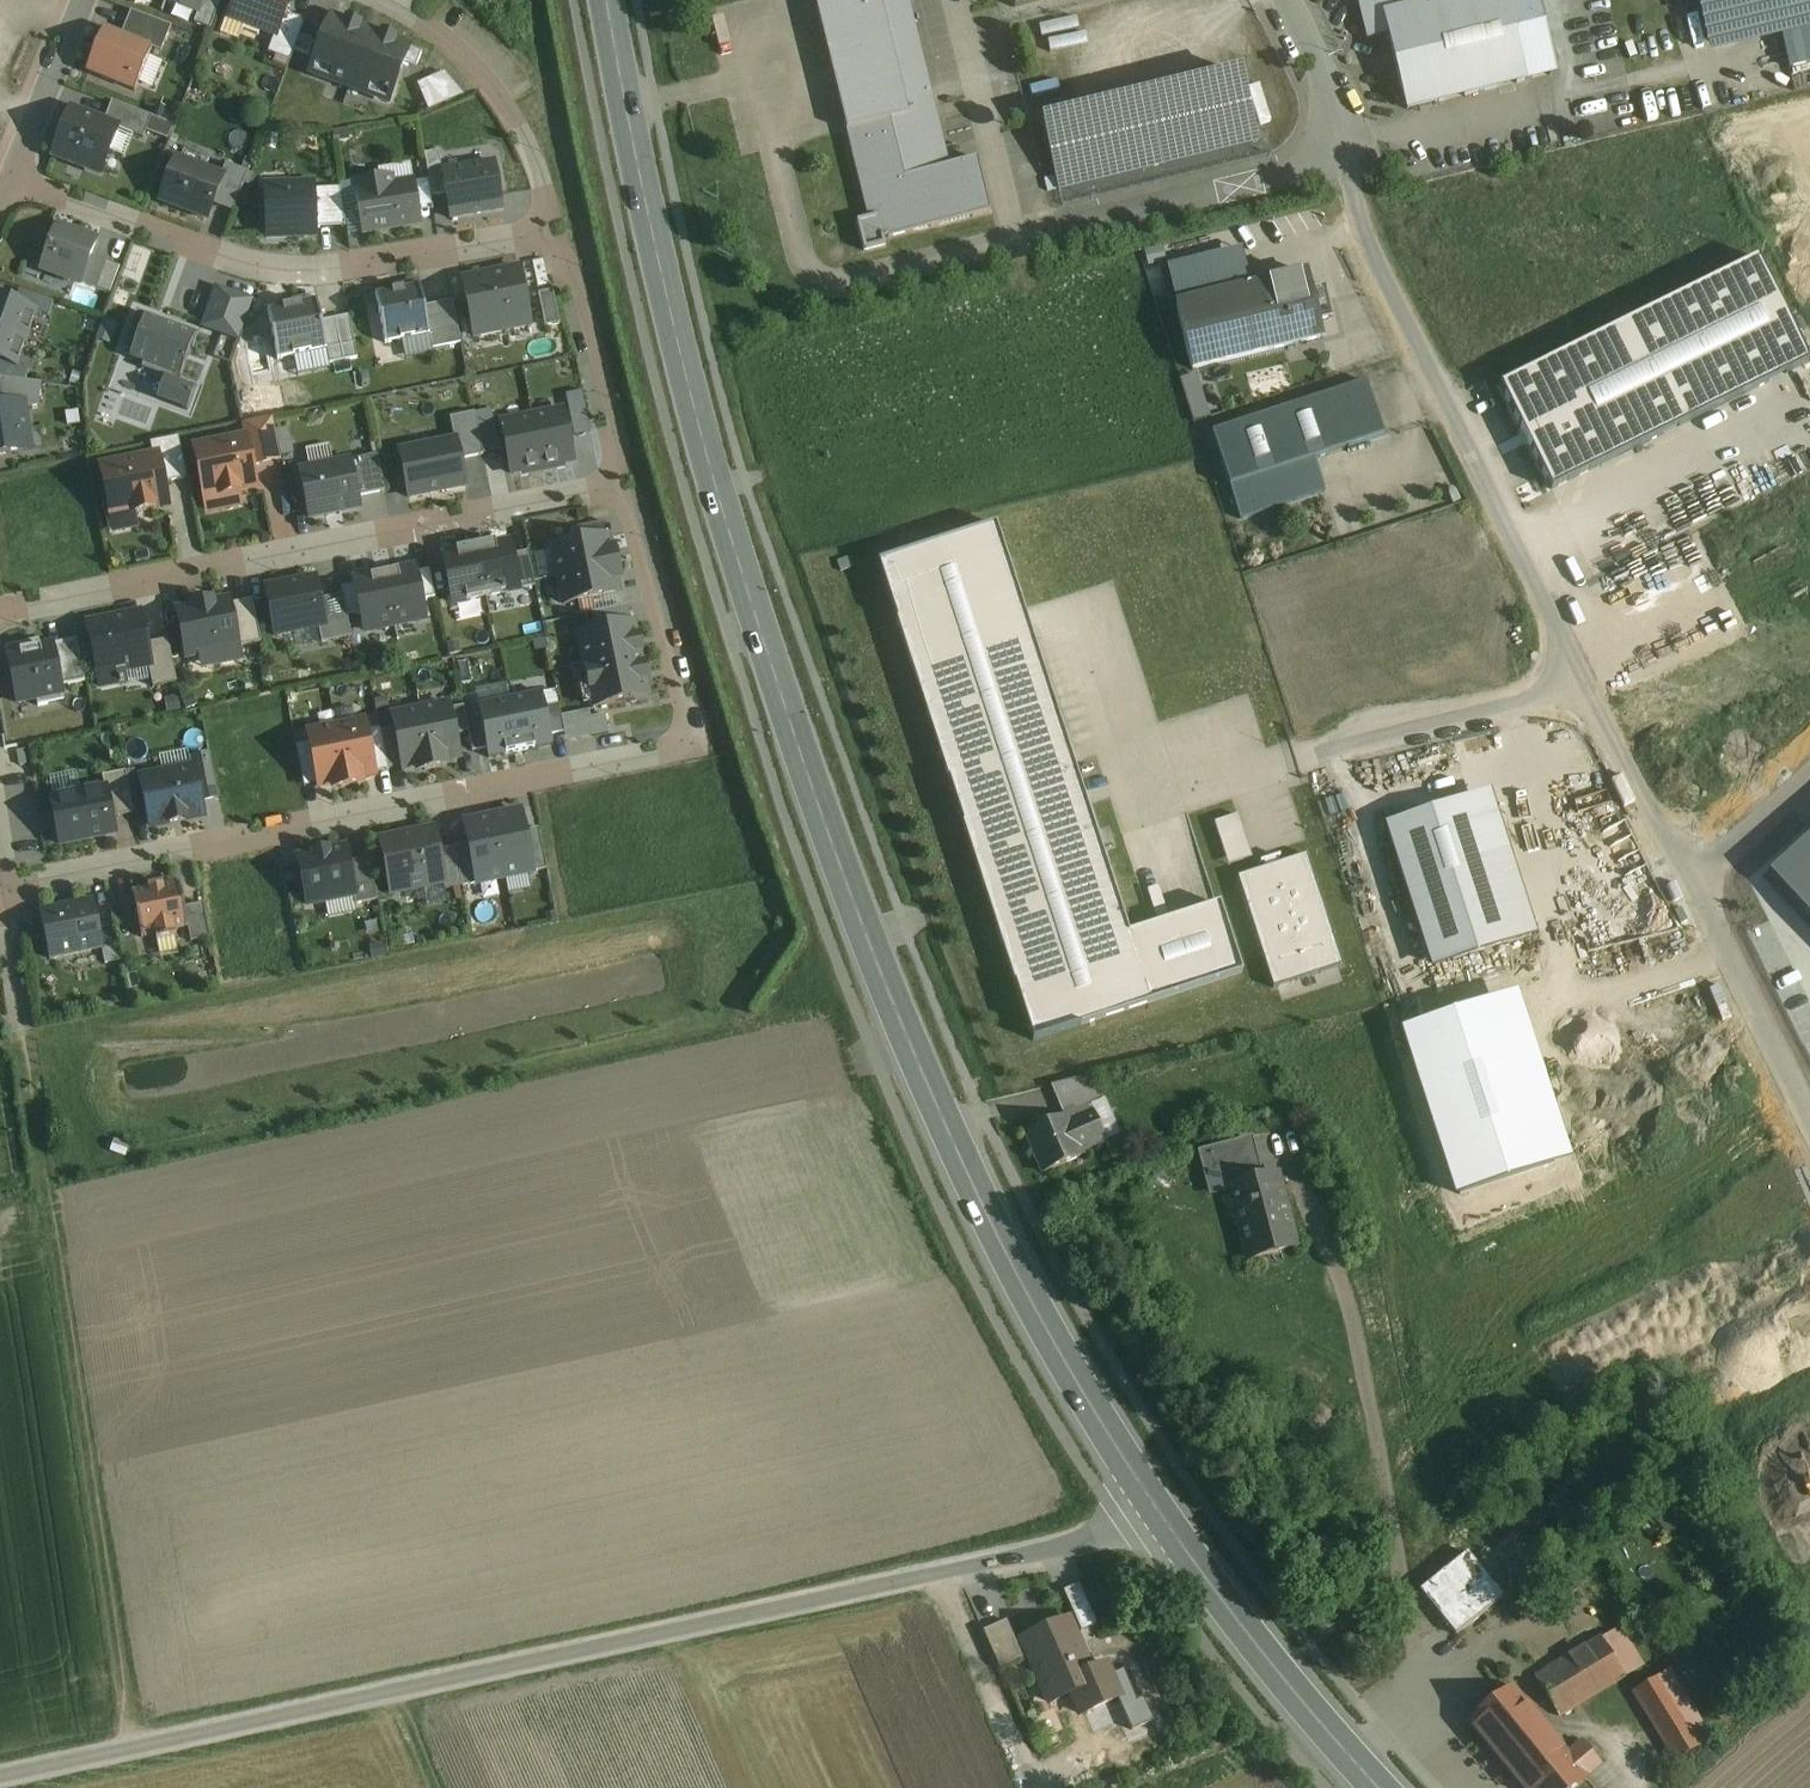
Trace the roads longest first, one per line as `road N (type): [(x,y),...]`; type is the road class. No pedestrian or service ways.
road 1 (primary): [(606,0),(718,497),(871,951),(1005,1254),(1159,1514)]
road 2 (unclassified): [(1159,1514),(1126,1532),(0,1780)]
road 3 (residential): [(2,890),(673,753),(685,717),(625,503),(604,490)]
road 4 (track): [(21,1026),(130,1752)]
road 5 (residential): [(604,490),(0,615)]
road 6 (unclassified): [(1341,164),(1360,223),(1579,685)]
road 7 (residential): [(534,236),(288,272),(180,242),(136,218),(92,215),(12,178)]
road 8 (primary): [(1159,1514),(1271,1664),(1378,1787)]
road 9 (residential): [(534,236),(544,183),(519,122),(450,48),(371,0)]
road 10 (unclassified): [(1341,164),(1054,231)]
road 11 (unclassified): [(1579,685),(1294,757)]
road 12 (residential): [(604,490),(618,437),(568,262),(534,236)]
road 13 (unclassified): [(1689,888),(1809,1126)]
road 14 (unclassified): [(1579,685),(1689,888)]
road 15 (residential): [(79,0),(72,40),(12,178)]
road 16 (unclassified): [(1285,0),(1331,90),(1341,164)]
road 17 (unclassified): [(1809,780),(1689,888)]
road 18 (residential): [(21,1026),(2,890)]

